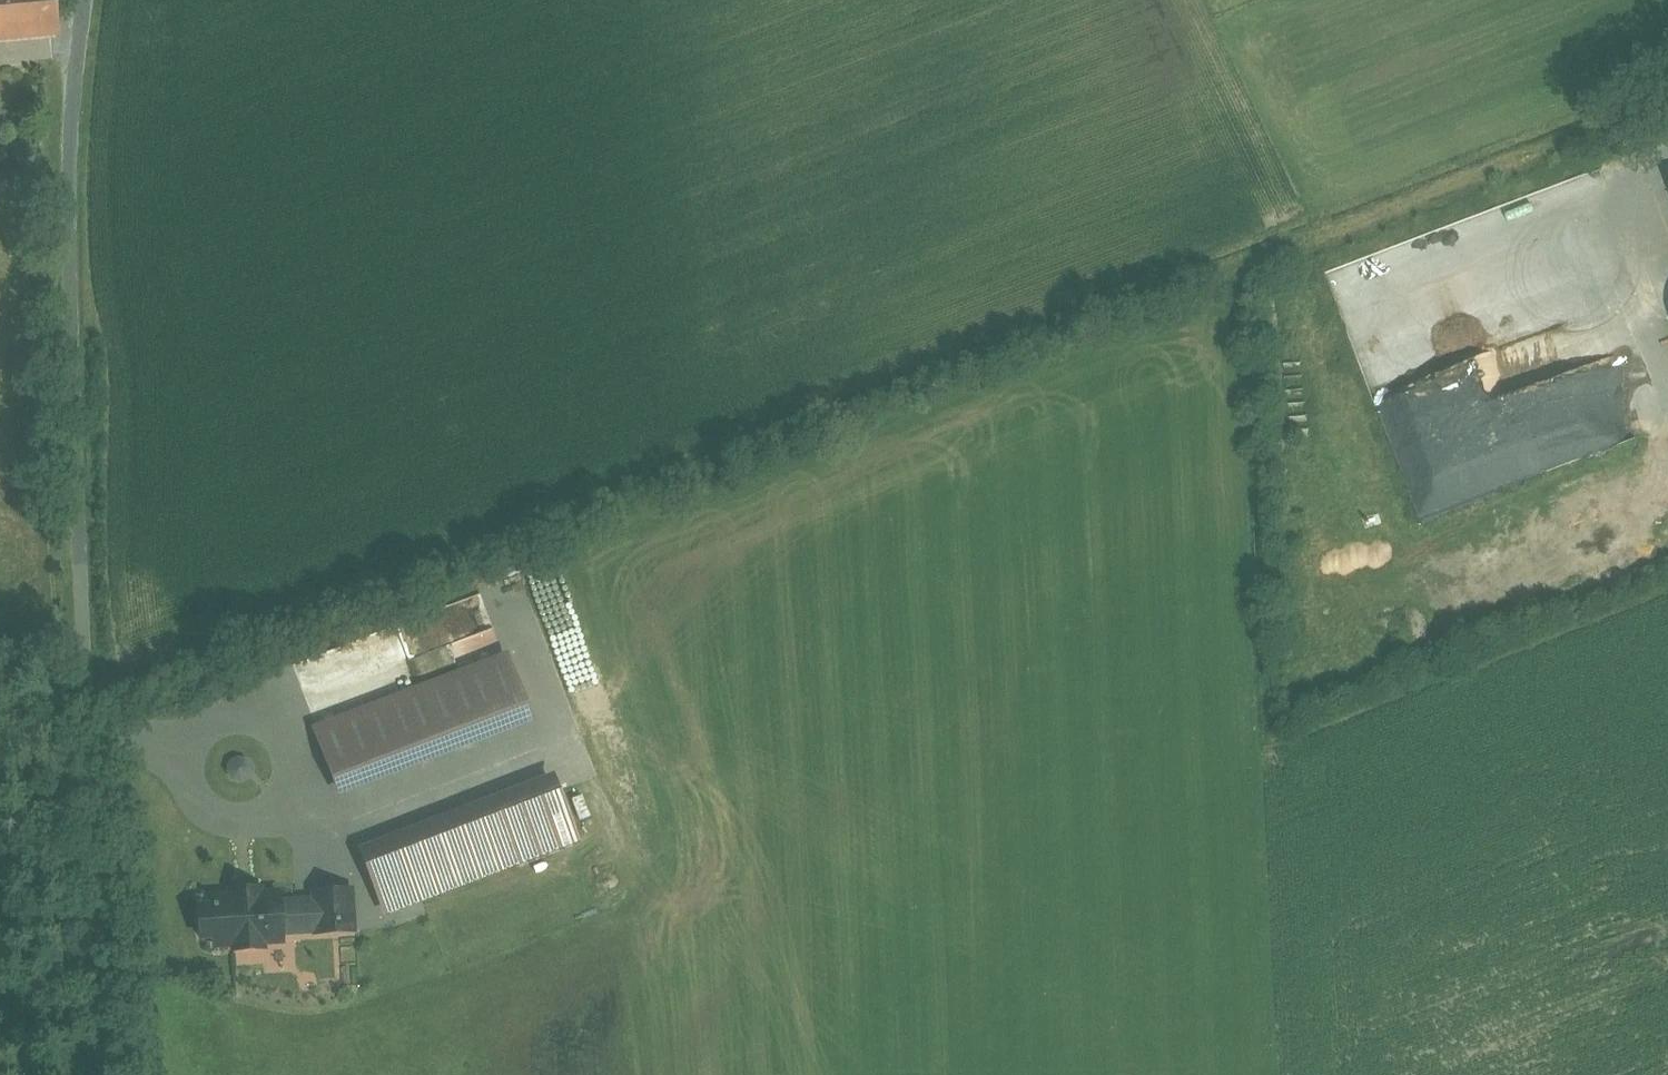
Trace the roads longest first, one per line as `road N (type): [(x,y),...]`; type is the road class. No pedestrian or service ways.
road 1 (unclassified): [(109,1074),(76,83),(90,0)]

